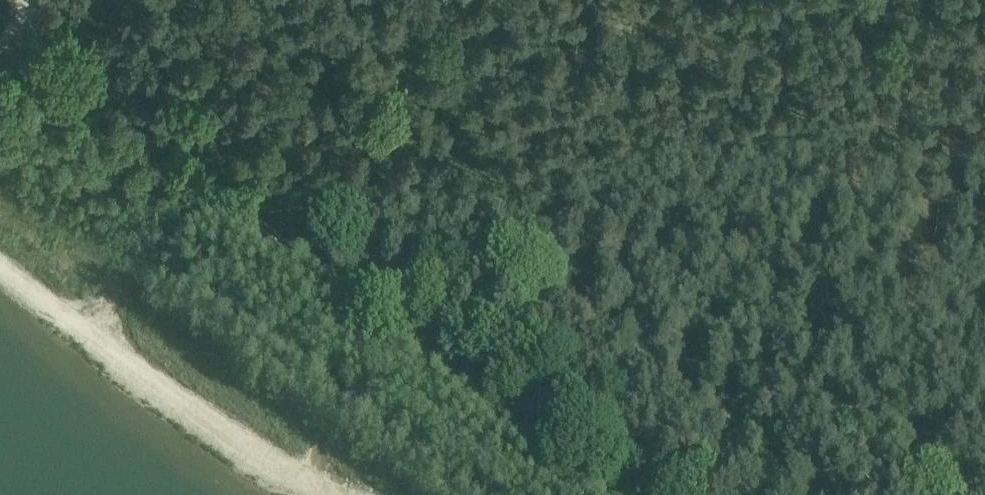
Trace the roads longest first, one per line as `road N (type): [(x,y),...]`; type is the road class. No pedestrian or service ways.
road 1 (track): [(177,0),(337,113),(799,494)]
road 2 (track): [(615,494),(266,222),(28,3)]

